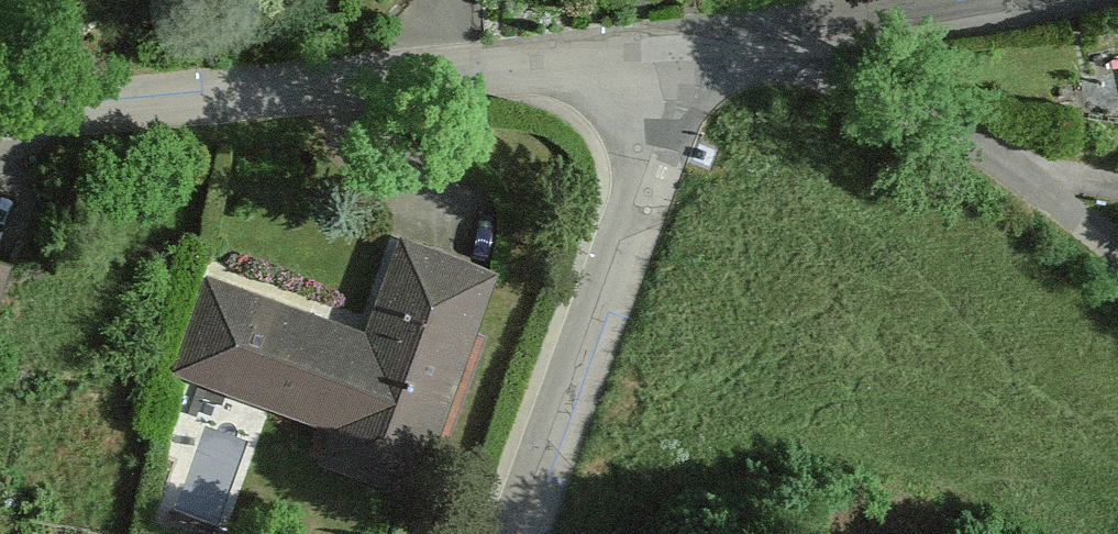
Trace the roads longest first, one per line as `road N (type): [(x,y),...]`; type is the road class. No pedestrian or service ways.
road 1 (residential): [(711,71),(0,118)]
road 2 (residential): [(711,71),(628,233),(515,533)]
road 3 (residential): [(1117,276),(839,87),(711,71)]
road 4 (residential): [(1023,0),(711,71)]

